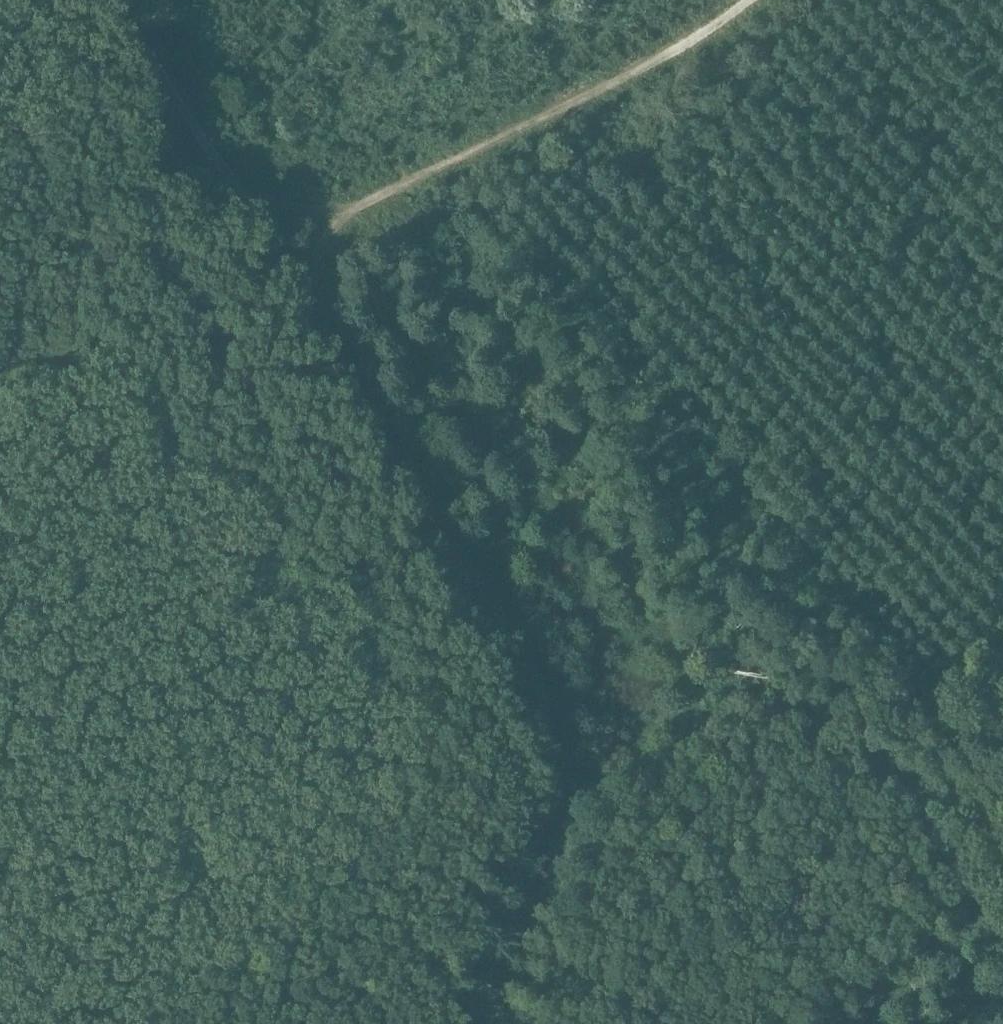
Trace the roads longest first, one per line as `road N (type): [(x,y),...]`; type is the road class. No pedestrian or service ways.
road 1 (track): [(475,1023),(548,777),(528,694),(312,333),(305,304),(239,188)]
road 2 (track): [(305,304),(312,259),(356,207),(304,210),(239,188),(115,0)]
road 3 (track): [(356,207),(649,66),(749,0)]

